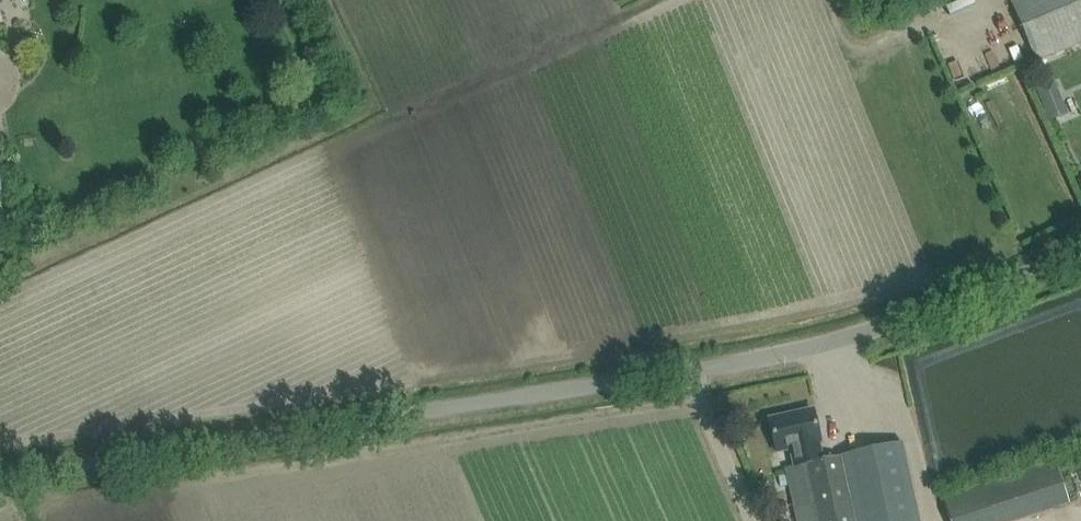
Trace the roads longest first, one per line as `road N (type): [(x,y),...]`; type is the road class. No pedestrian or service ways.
road 1 (unclassified): [(0,476),(806,354),(949,311),(1080,250)]

